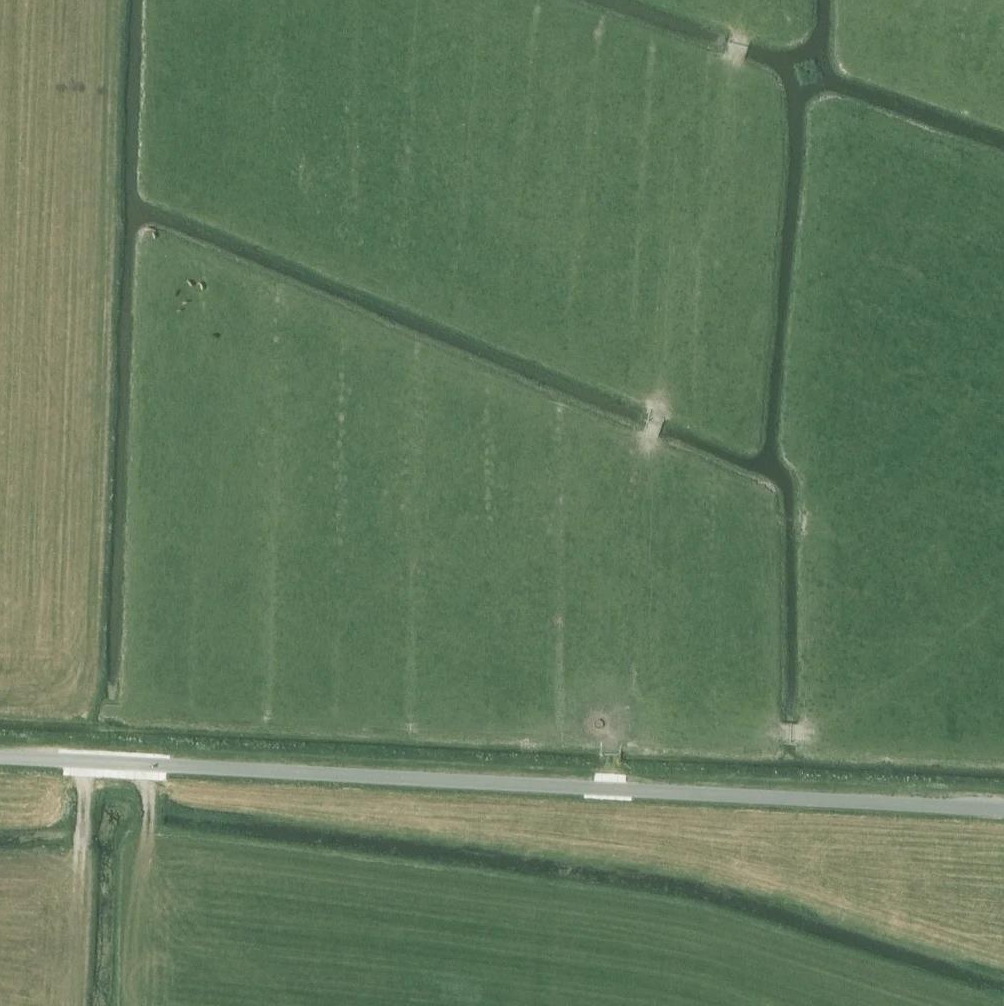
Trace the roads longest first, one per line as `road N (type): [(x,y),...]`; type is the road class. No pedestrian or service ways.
road 1 (unclassified): [(0,756),(1003,811)]

